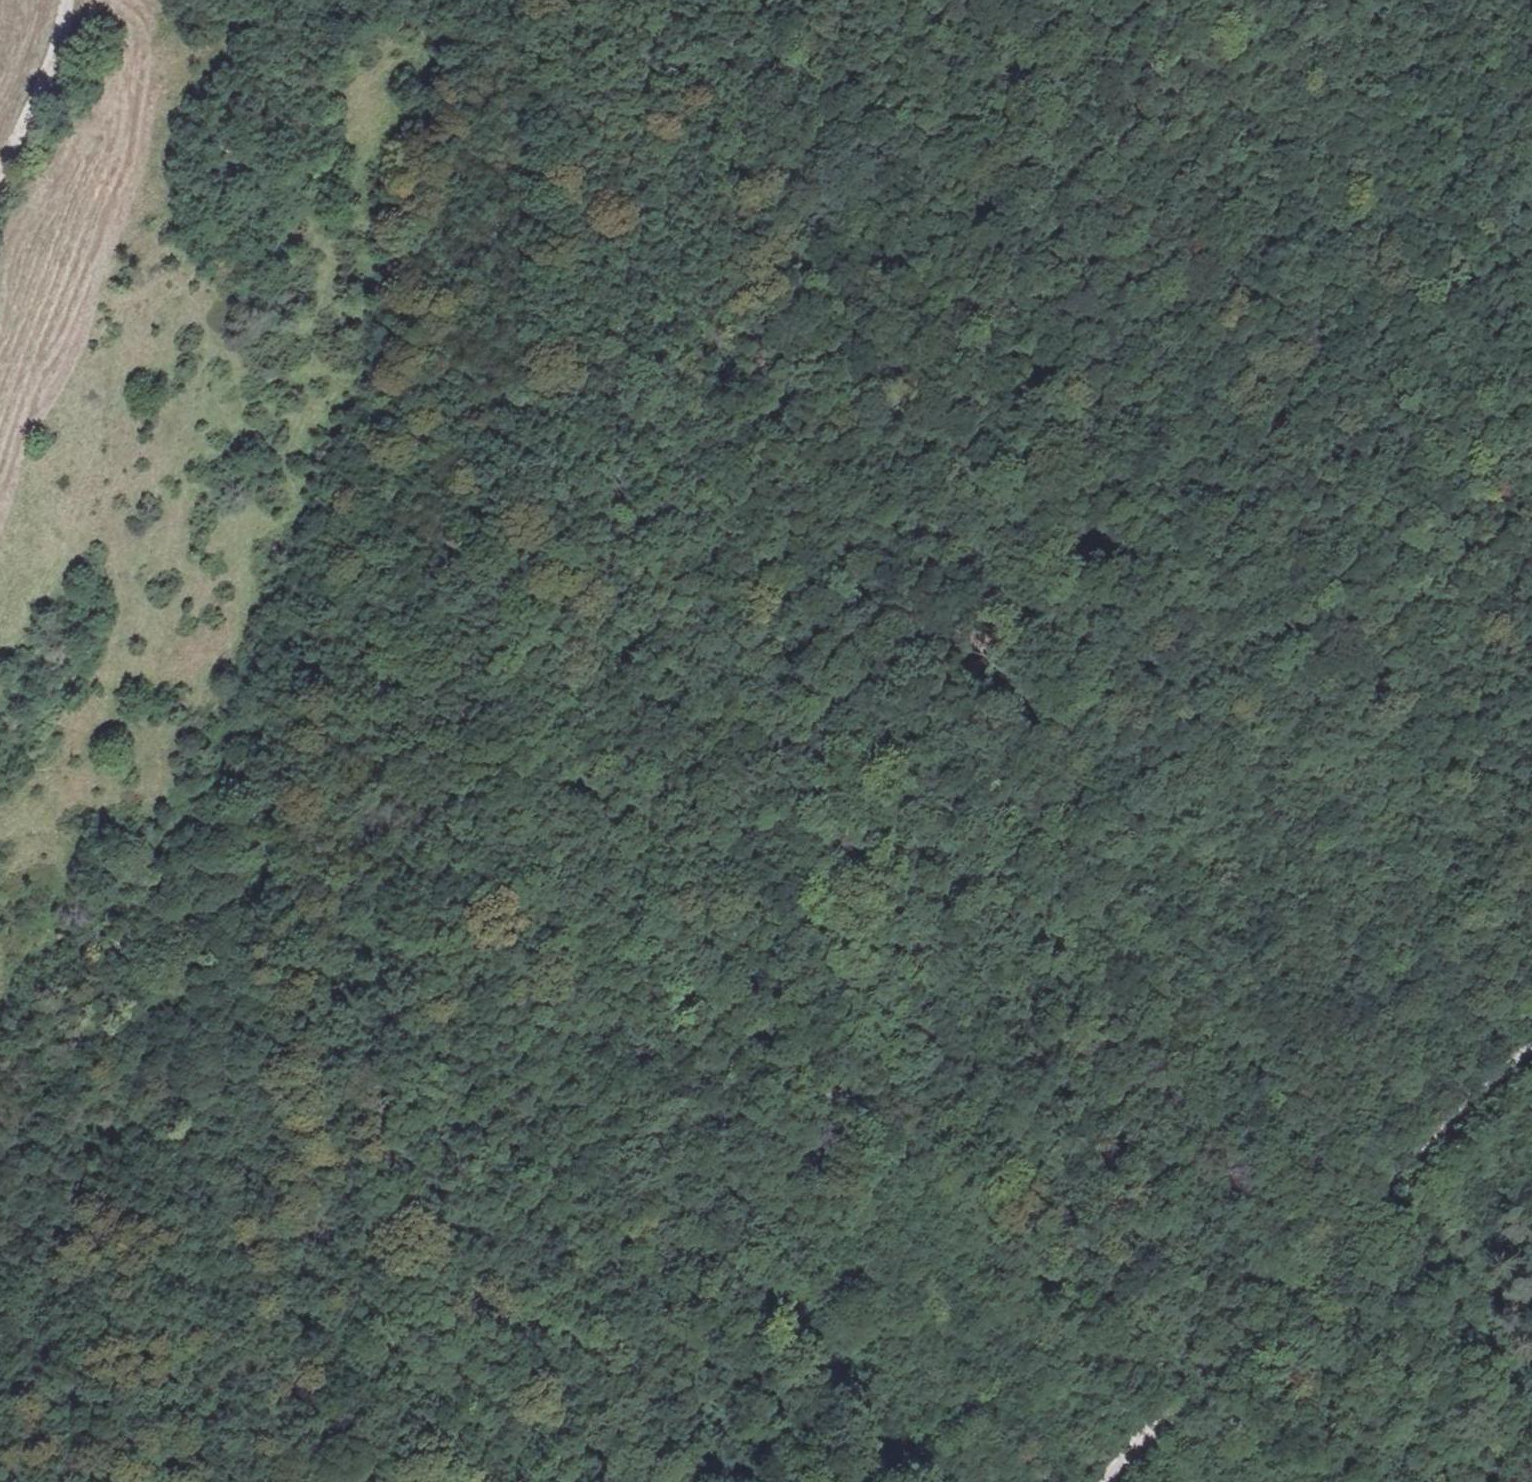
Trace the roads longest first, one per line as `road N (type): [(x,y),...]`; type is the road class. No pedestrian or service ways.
road 1 (track): [(1531,1045),(1384,1182),(1109,1481)]
road 2 (track): [(0,167),(55,53),(66,0)]

